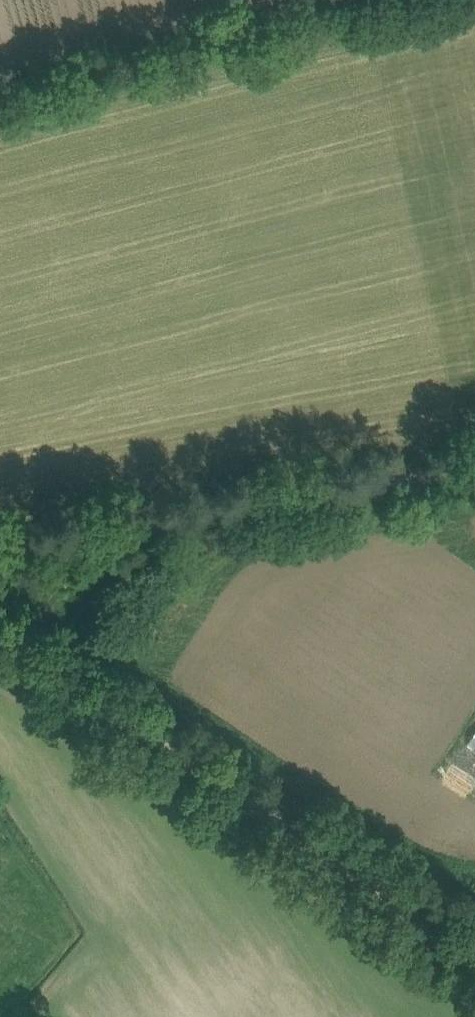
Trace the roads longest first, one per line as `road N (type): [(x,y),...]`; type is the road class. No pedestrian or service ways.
road 1 (track): [(474,946),(0,635)]
road 2 (track): [(474,467),(0,552)]
road 3 (track): [(359,0),(0,95)]

